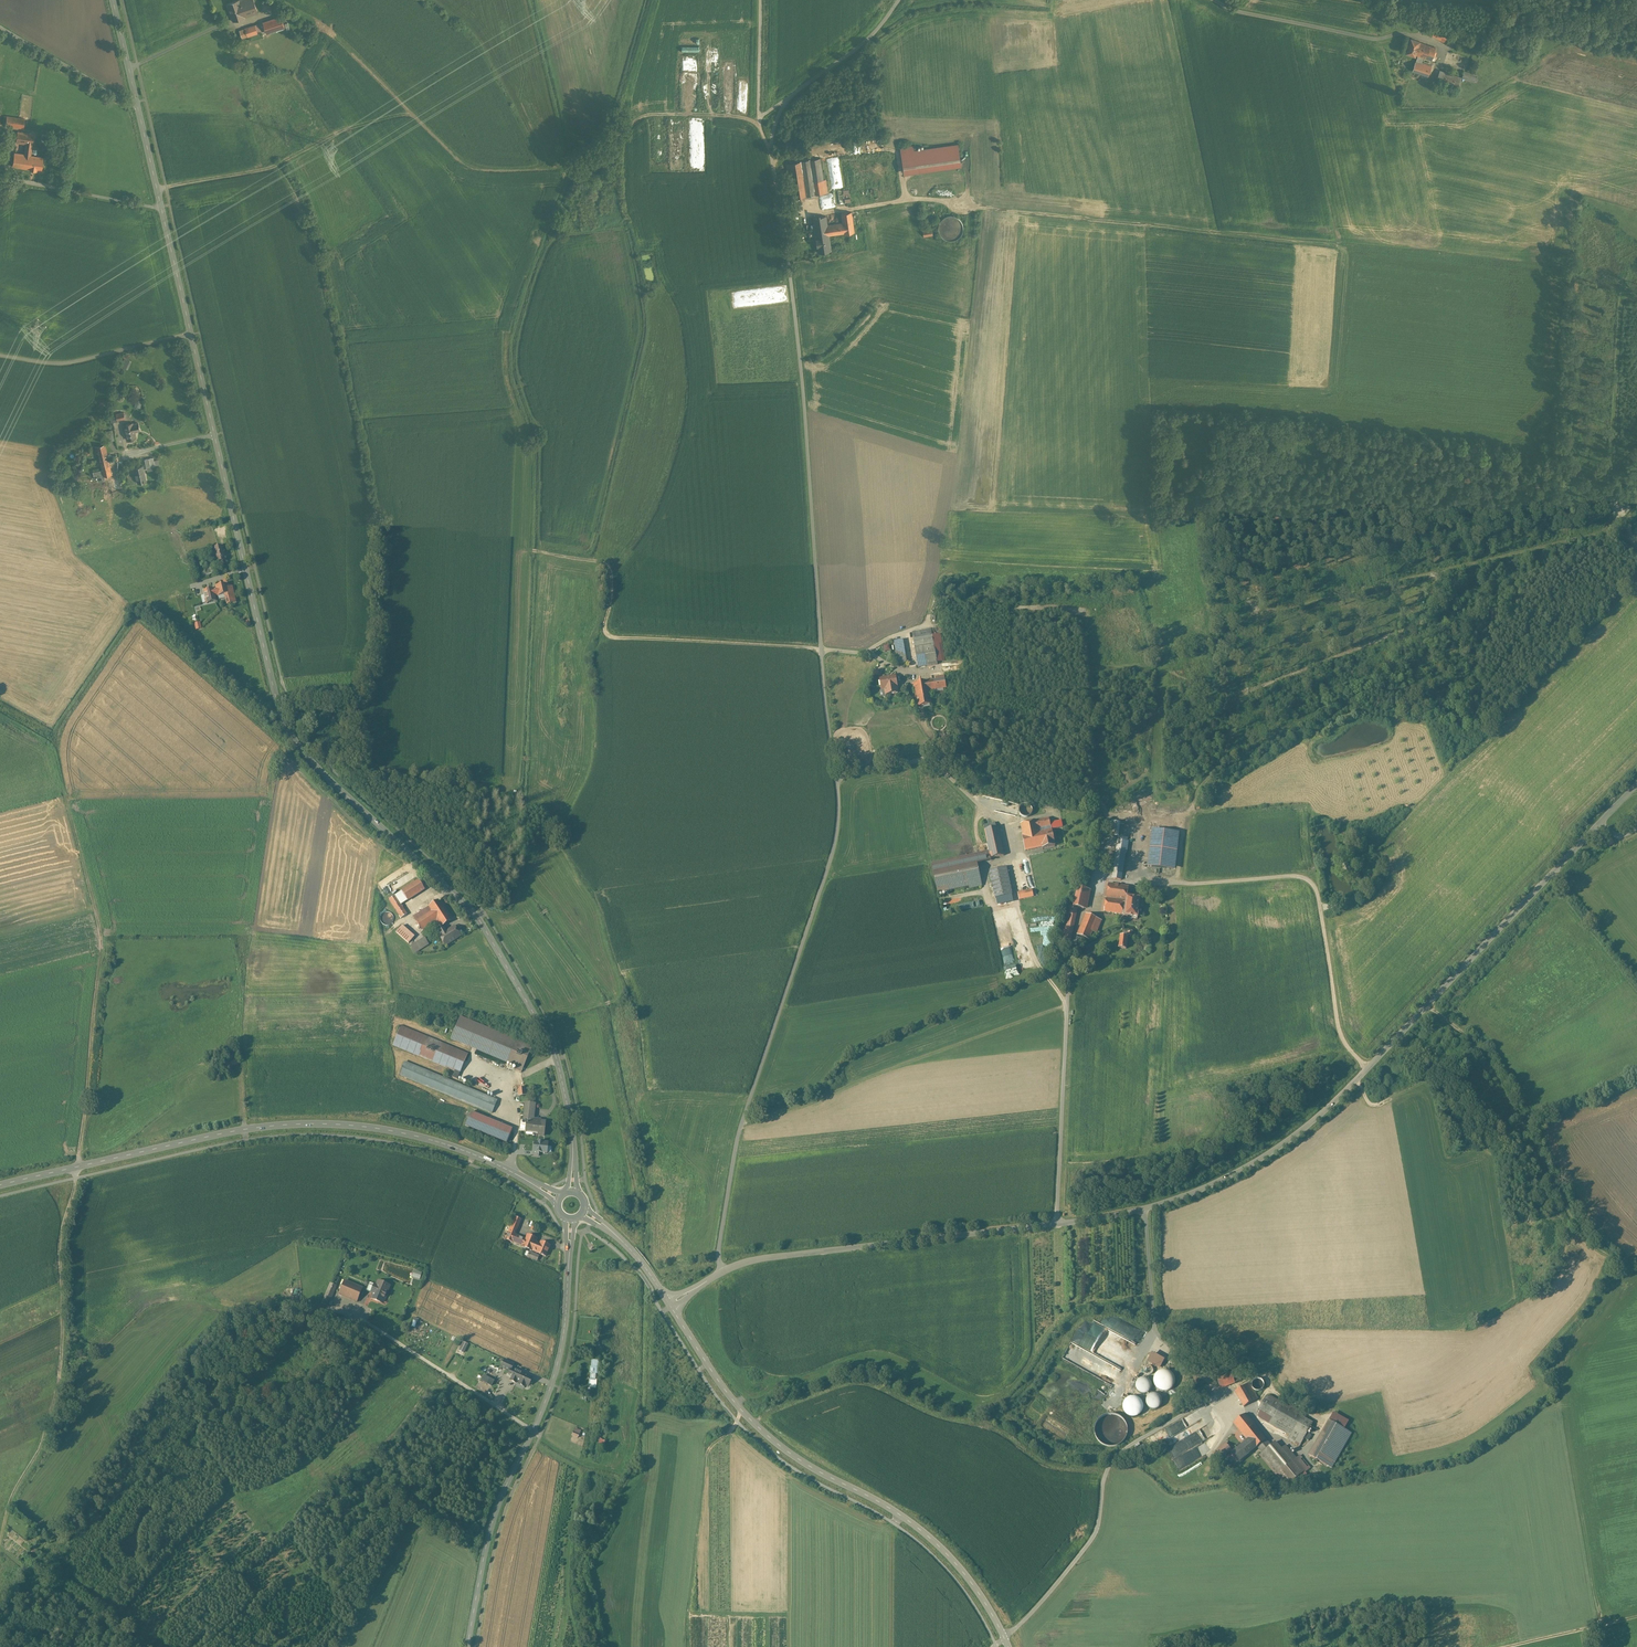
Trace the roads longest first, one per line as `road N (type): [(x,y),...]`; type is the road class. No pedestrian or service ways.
road 1 (unclassified): [(722,1272),(718,1251),(739,1131),(838,821),(801,376),(771,150)]
road 2 (unclassified): [(1599,824),(1345,1091),(1234,1173),(1111,1216),(763,1258),(722,1272)]
road 3 (secondary): [(191,335),(288,729),(324,774),(477,917),(556,1058),(570,1122),(572,1192)]
road 4 (track): [(156,187),(267,169),(400,100),(470,167),(499,171),(571,163),(646,114),(760,121),(761,0)]
road 5 (track): [(1132,883),(1142,819),(1192,812),(1198,790),(1217,769),(1267,615),(1604,532)]
road 6 (track): [(101,931),(79,1166),(60,1242),(62,1354),(43,1440),(9,1502),(0,1540)]
road 7 (track): [(1569,273),(965,204)]
road 8 (secondary): [(0,1185),(230,1132),(323,1124),(433,1141),(560,1198)]
road 9 (secondary): [(670,1305),(749,1419),(797,1458),(931,1539),(972,1584),(1008,1646)]
road 10 (tertiary): [(467,1646),(492,1524),(558,1362),(570,1219)]
road 11 (track): [(530,550),(608,566),(610,637),(821,649)]
road 12 (track): [(1068,1007),(740,1127)]
road 13 (track): [(1636,1259),(1605,1255),(1579,1230),(1483,1054),(1427,1006)]
road 14 (track): [(1368,1068),(1338,1027),(1313,885),(1294,876),(1179,884)]
road 15 (track): [(740,1409),(706,1458),(688,1646)]
road 16 (secondary): [(136,102),(191,335)]
road 17 (track): [(576,1646),(567,1594),(579,1476),(536,1445)]
road 18 (track): [(524,1449),(435,1387),(393,1435),(352,1464)]
road 19 (unclassified): [(0,355),(66,363),(191,335)]
road 20 (unclassified): [(1216,0),(1390,39)]
road 21 (track): [(141,1646),(0,1547)]
road 22 (unclassified): [(136,102),(0,27)]
road 23 (unclassified): [(789,98),(868,40),(898,0)]
road 24 (track): [(1504,1646),(1636,1616)]
road 25 (secondary): [(584,1211),(631,1250),(670,1305)]

